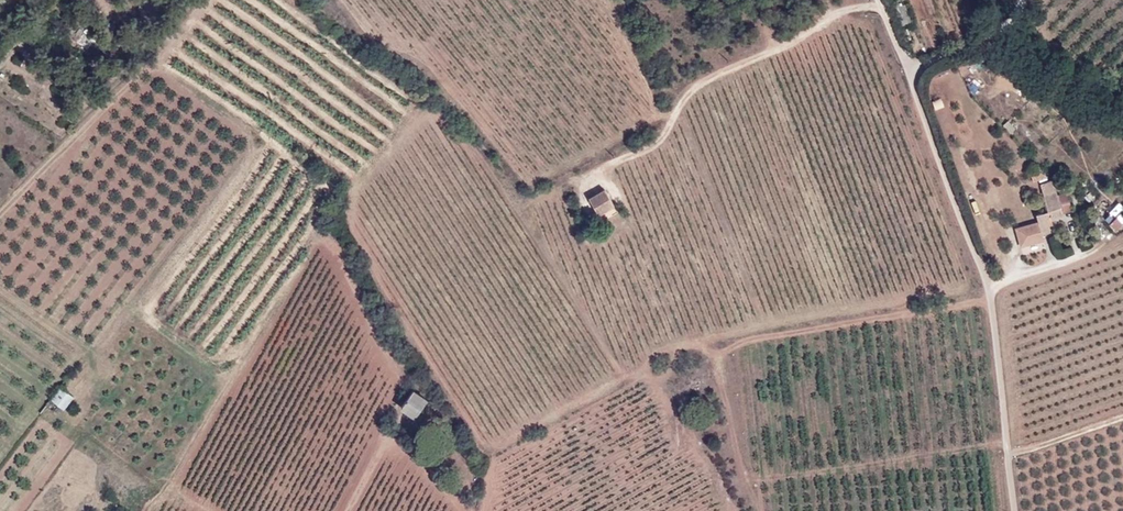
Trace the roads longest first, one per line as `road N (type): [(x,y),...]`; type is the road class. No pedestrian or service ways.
road 1 (unclassified): [(915,75),(984,272),(1014,510)]
road 2 (track): [(596,177),(668,134),(695,91),(839,15),(880,3)]
road 3 (track): [(0,289),(88,352),(77,378)]
road 4 (unclassified): [(1018,0),(1013,23),(991,44),(915,75)]

